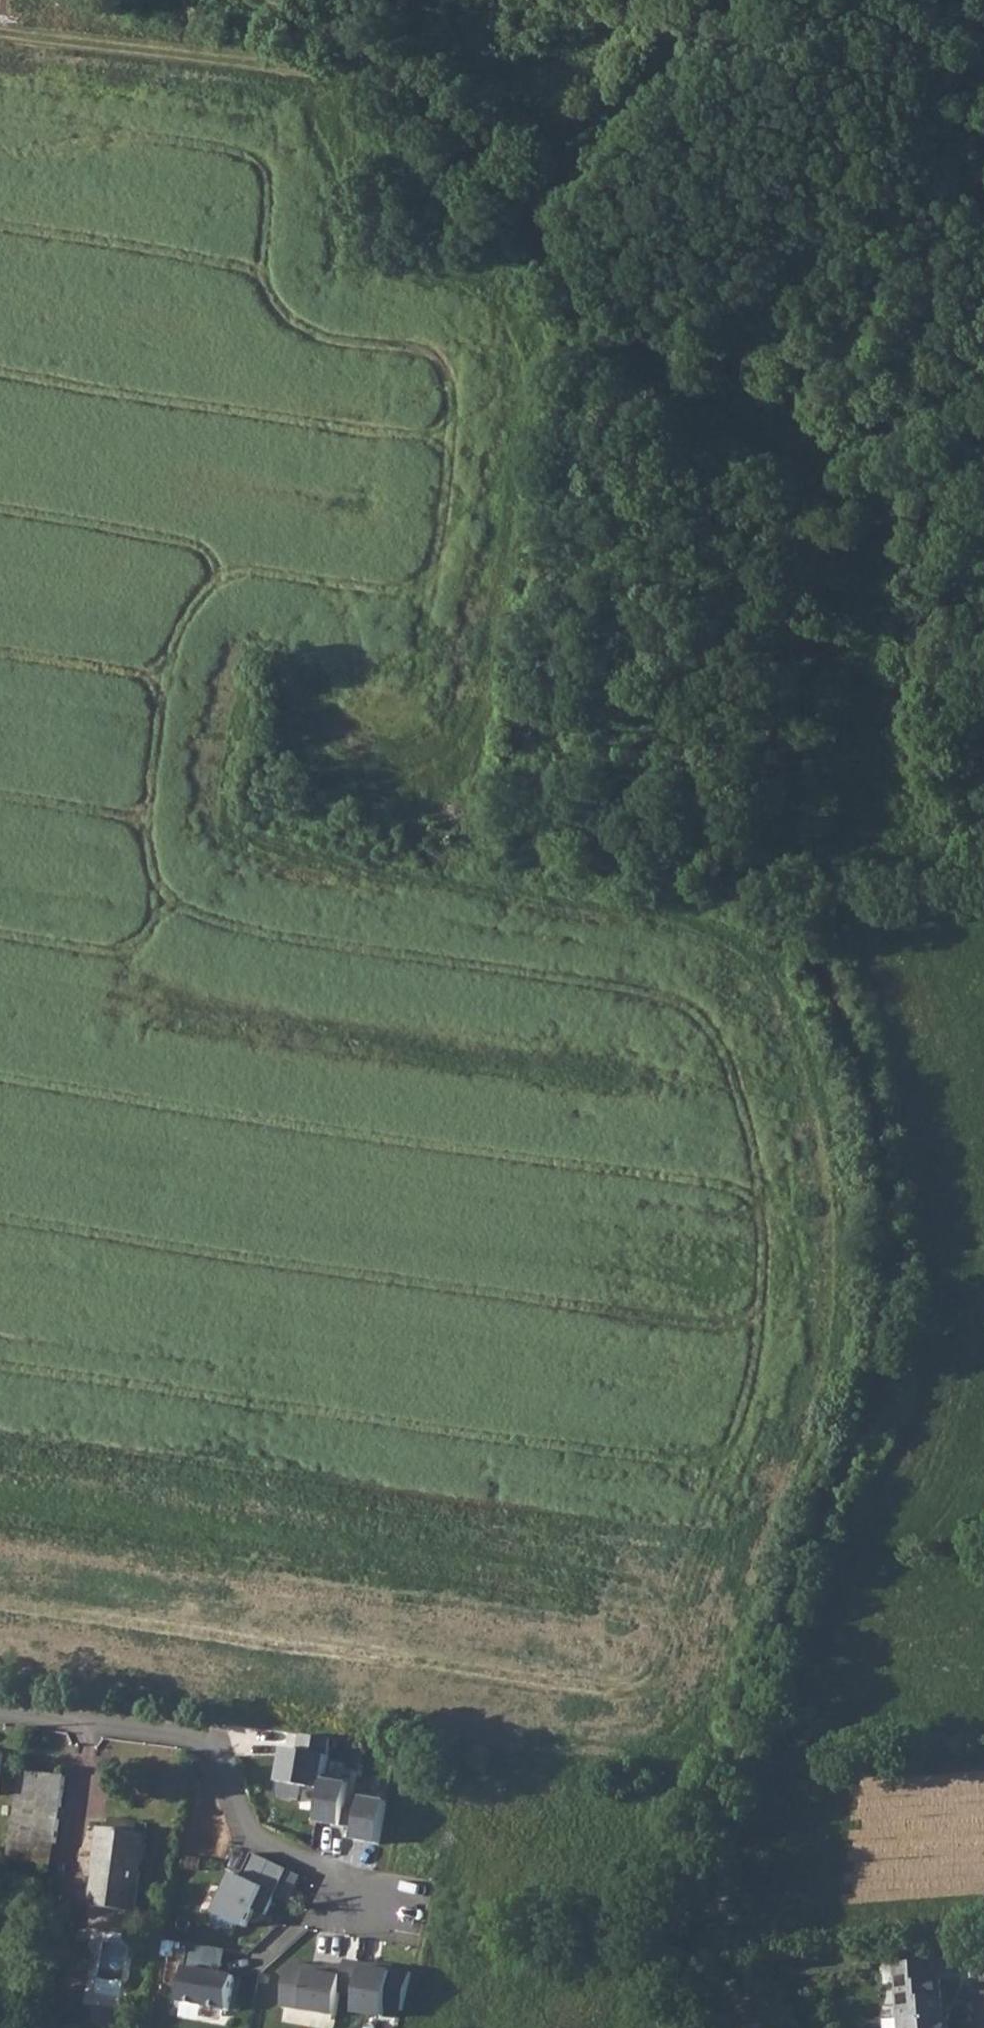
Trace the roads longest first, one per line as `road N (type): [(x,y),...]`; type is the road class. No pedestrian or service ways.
road 1 (track): [(270,0),(397,62),(696,400),(770,447),(823,469),(983,385)]
road 2 (residential): [(0,1713),(213,1751),(261,1843),(365,1907)]

